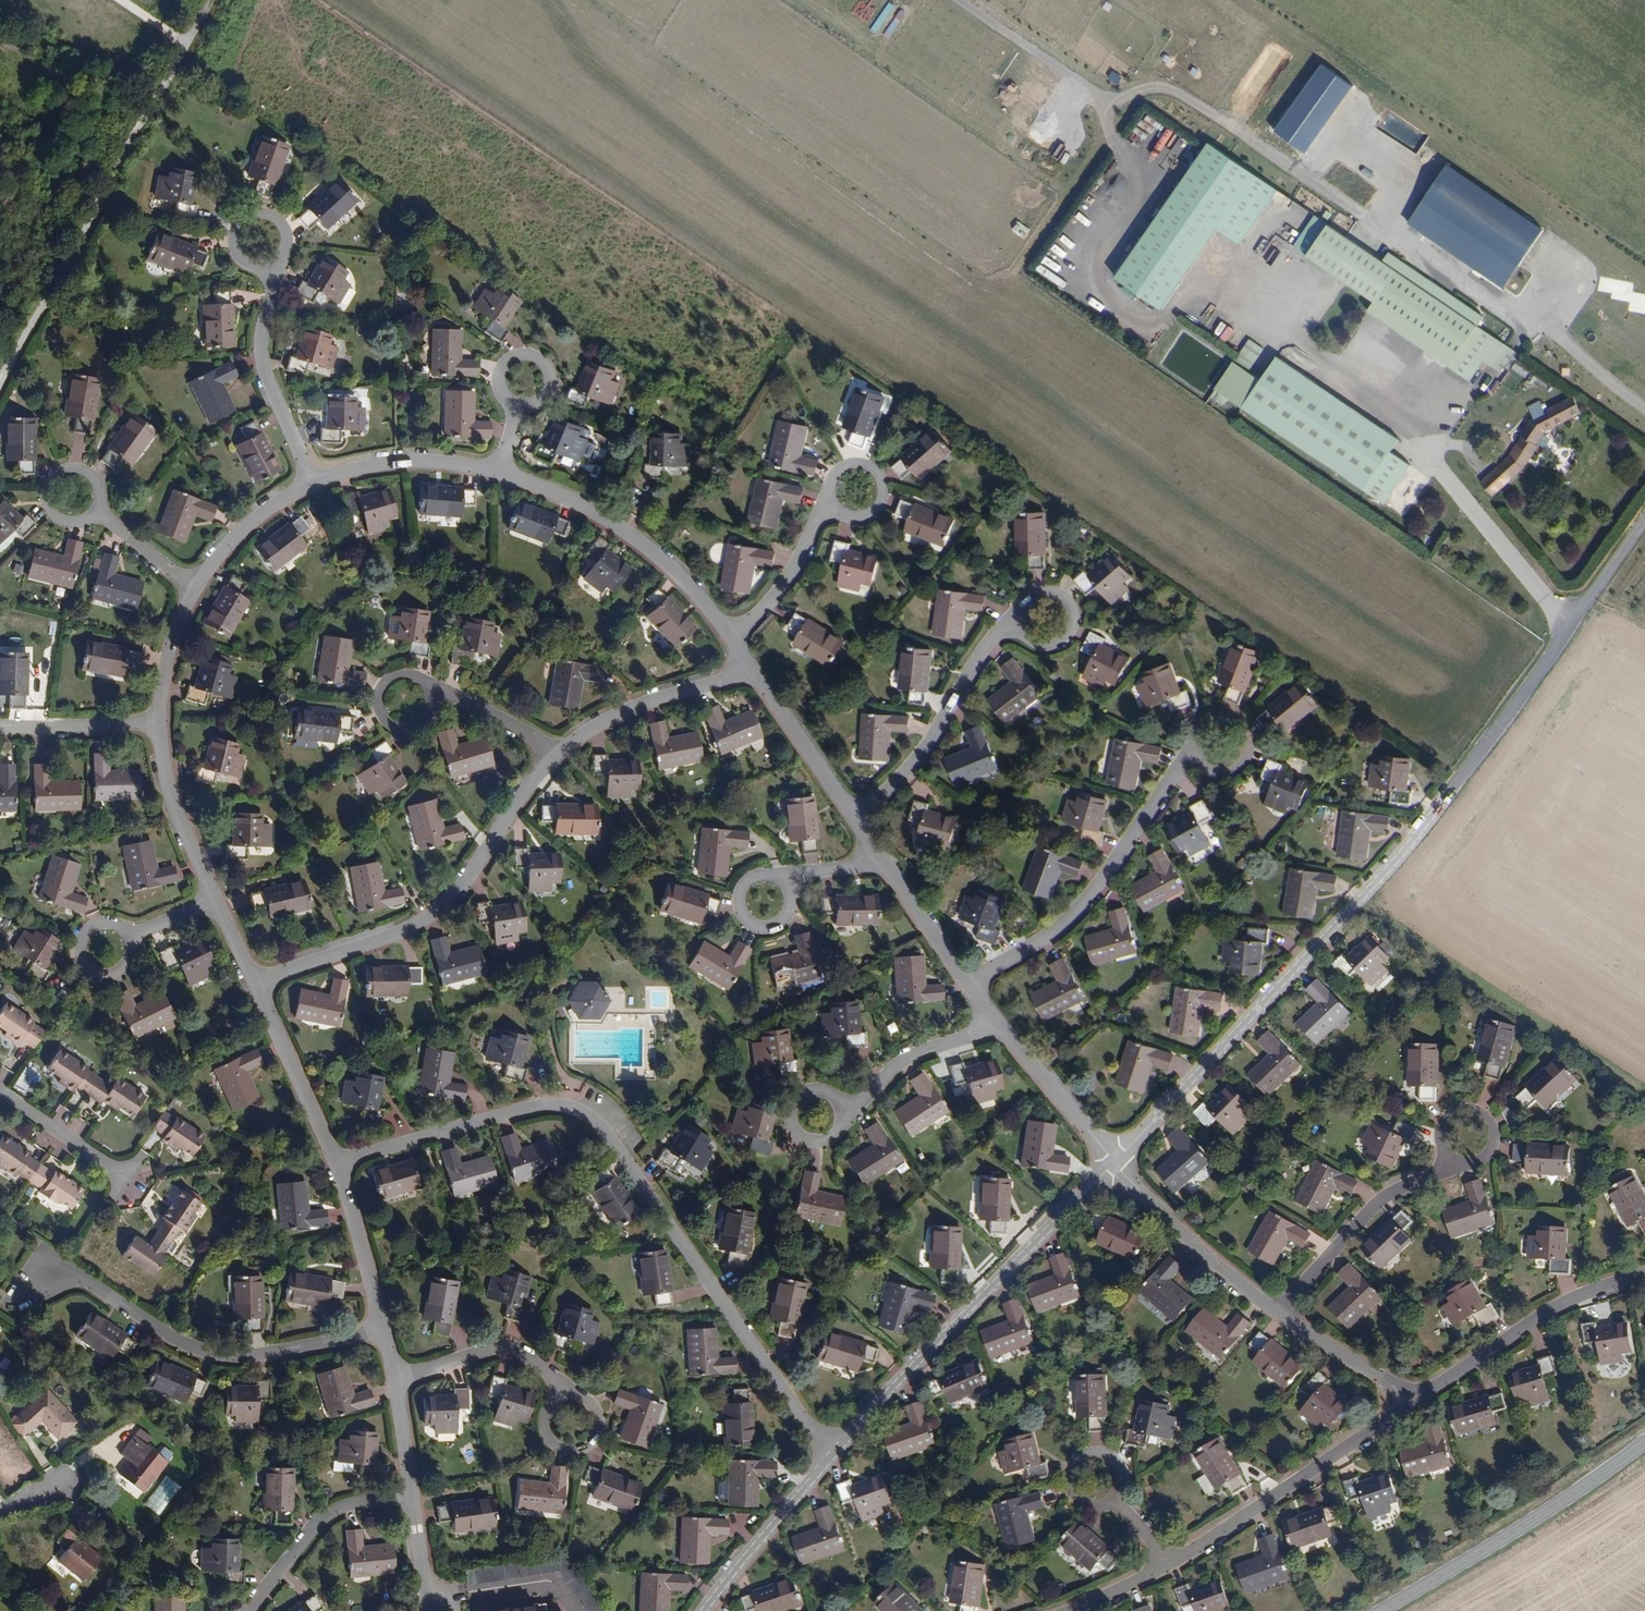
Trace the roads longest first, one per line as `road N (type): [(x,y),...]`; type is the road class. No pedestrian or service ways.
road 1 (residential): [(339,1163),(537,1108),(561,1108),(601,1127),(832,1452)]
road 2 (residential): [(1114,1161),(1456,784)]
road 3 (track): [(124,0),(174,33),(180,54),(0,377)]
road 4 (residential): [(832,1452),(1114,1161)]
road 5 (residential): [(256,984),(417,924),(448,902),(558,751)]
road 6 (residential): [(64,1272),(204,1355),(241,1360),(384,1331)]
road 7 (residential): [(965,982),(1071,915),(1198,760)]
road 8 (tertiary): [(1644,1447),(1380,1610)]
road 9 (residential): [(1173,1561),(1417,1396)]
road 10 (residential): [(732,638),(678,573),(591,509),(501,472)]
road 11 (residential): [(859,823),(920,756),(998,638),(1021,624)]
road 12 (residential): [(1417,1396),(1544,1312),(1644,1275)]
road 13 (residential): [(1456,1158),(1384,1197),(1275,1312)]
road 14 (residential): [(311,485),(259,356),(274,287),(270,270)]
road 15 (residential): [(1114,1161),(1167,1220),(1275,1312)]
road 16 (track): [(1113,142),(1086,84),(961,0)]
road 17 (residential): [(558,751),(628,711),(753,670)]
road 18 (residential): [(414,1496),(319,1521),(249,1610)]
road 19 (residential): [(705,1610),(832,1452)]
road 20 (residential): [(256,984),(339,1163)]
road 21 (residential): [(395,1378),(512,1345),(556,1378),(563,1396)]
road 22 (residential): [(501,472),(398,463),(311,485)]
road 23 (residential): [(156,728),(166,789),(215,908)]
road 24 (residential): [(859,823),(753,670)]
road 25 (residential): [(998,1026),(901,1061),(844,1116)]
road 26 (residential): [(1114,1161),(998,1026)]
road 27 (residential): [(339,1163),(384,1331)]
road 28 (residential): [(732,638),(770,604),(833,506)]
road 29 (residential): [(1275,1312),(1417,1396)]
road 30 (residential): [(311,485),(237,531),(195,593)]
road 31 (residential): [(156,728),(0,731)]
road 32 (residential): [(833,506),(847,517),(873,514),(884,481),(872,466),(853,462),(836,471),(828,488)]
road 33 (residential): [(965,982),(879,854)]
road 34 (residential): [(0,1095),(130,1172)]
road 35 (residential): [(133,940),(116,924),(99,924),(79,950),(99,977),(118,976),(132,963)]
road 36 (residential): [(96,515),(80,524),(61,522),(48,508),(47,489),(75,469),(101,489)]
road 37 (residential): [(195,593),(164,657),(156,728)]
road 38 (residential): [(844,1116),(832,1137),(816,1142),(791,1122),(805,1092),(823,1090),(838,1099)]
road 39 (residential): [(431,689),(558,751)]
road 40 (residential): [(777,875),(743,884),(738,901),(745,918),(778,925),(793,895)]
road 41 (residential): [(1114,1507),(1080,1503),(1074,1469),(1097,1454),(1115,1459),(1126,1473)]
road 42 (residential): [(431,689),(418,675),(400,673),(379,691),(390,723),(423,721)]
road 43 (residential): [(1021,624),(1045,647),(1073,628),(1061,598),(1029,601)]
road 44 (residential): [(1456,1158),(1442,1135),(1459,1105),(1477,1103),(1495,1114),(1500,1143)]
road 45 (residential): [(563,1396),(547,1426),(572,1449),(600,1430),(596,1405)]
road 46 (residential): [(96,515),(195,593)]
road 47 (residential): [(519,407),(548,396),(546,365),(515,358),(499,379)]
road 48 (residential): [(270,270),(287,242),(272,222),(247,223),(236,252)]

